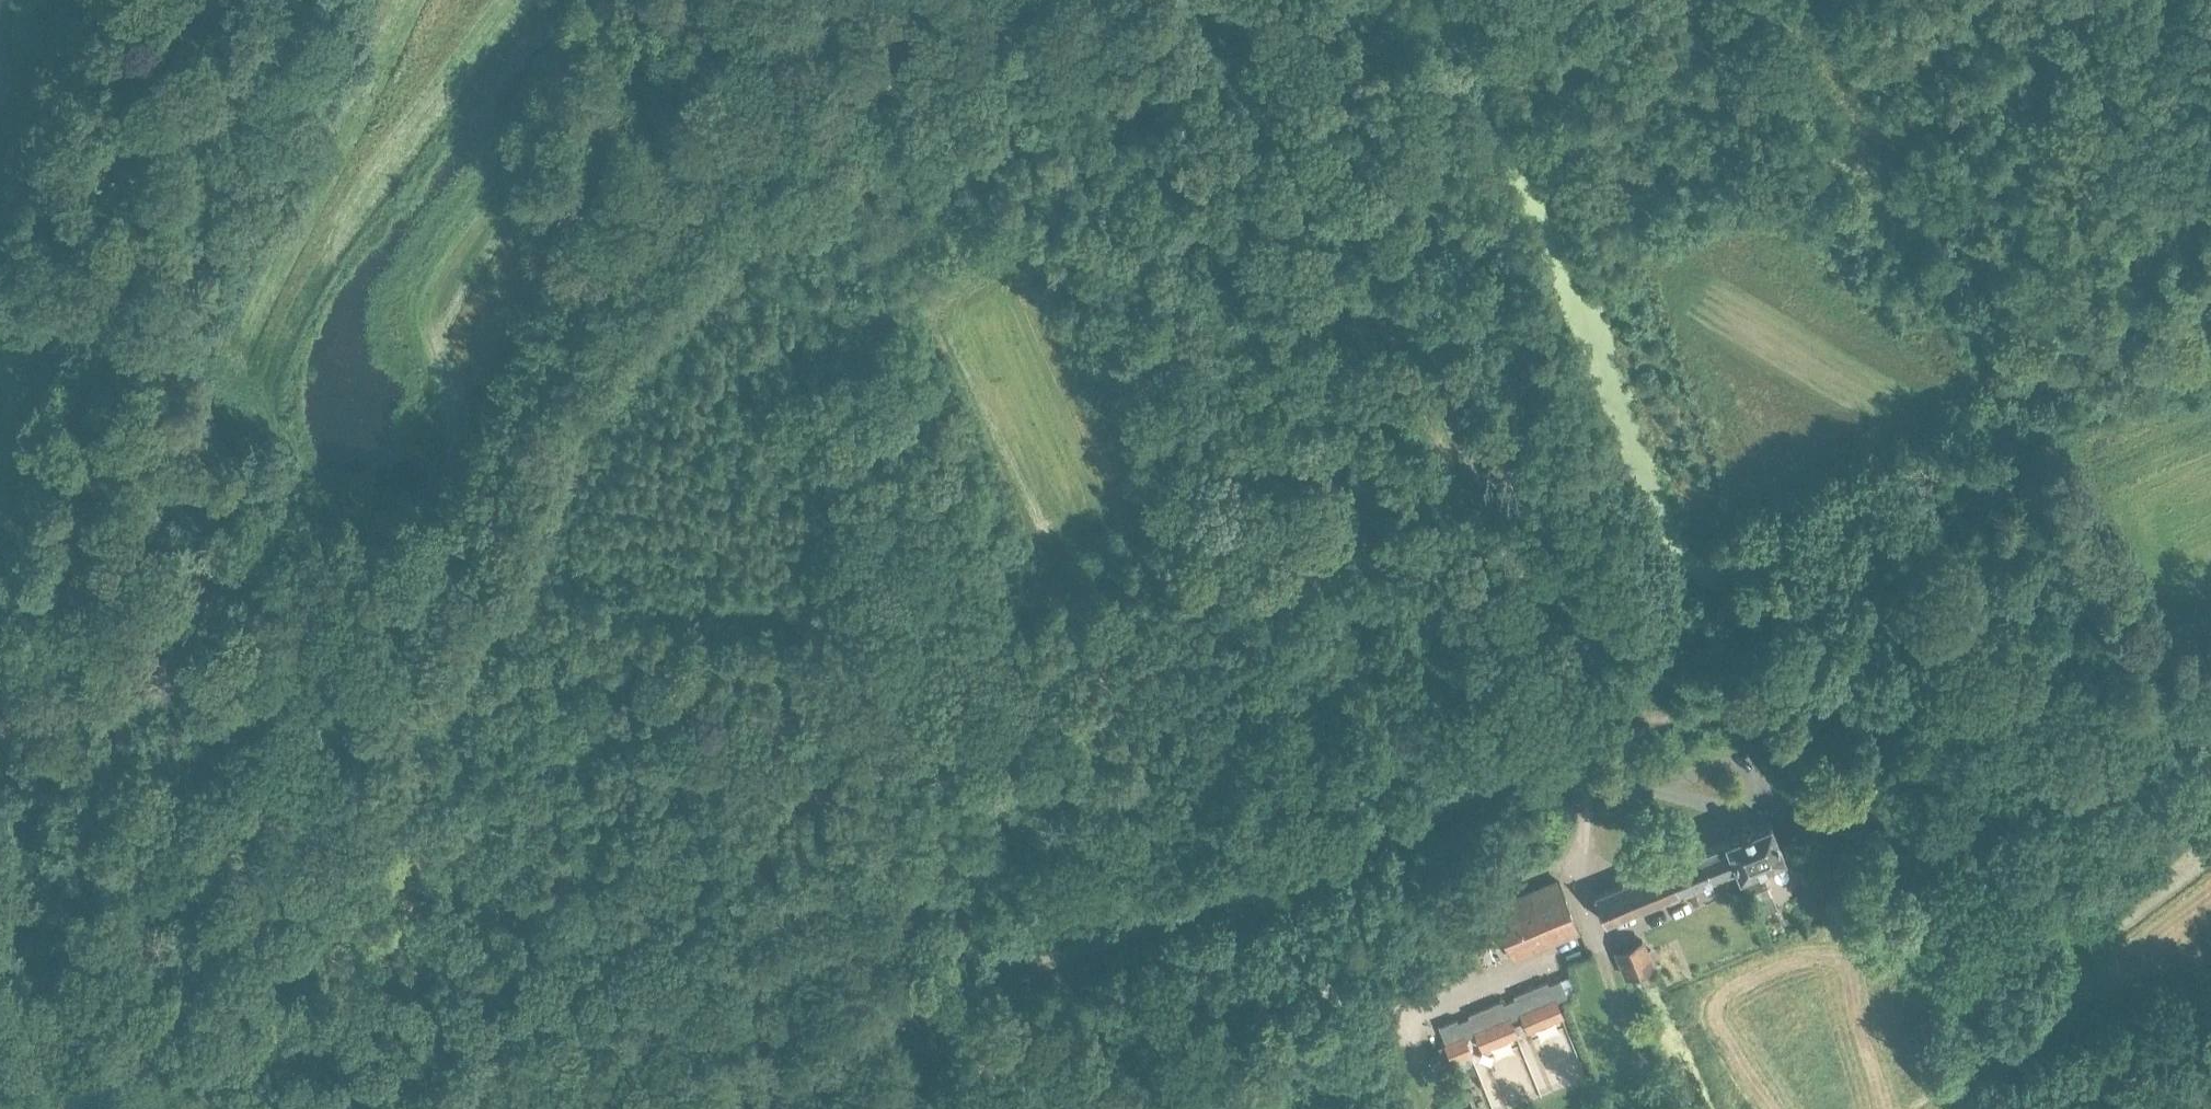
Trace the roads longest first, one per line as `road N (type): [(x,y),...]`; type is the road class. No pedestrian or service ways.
road 1 (residential): [(678,1108),(1555,753),(1572,734),(1557,671),(1280,0)]
road 2 (track): [(395,689),(571,297),(633,226),(731,178)]
road 3 (track): [(1588,762),(1564,854),(1651,1108)]
road 4 (track): [(2064,540),(2188,485)]

